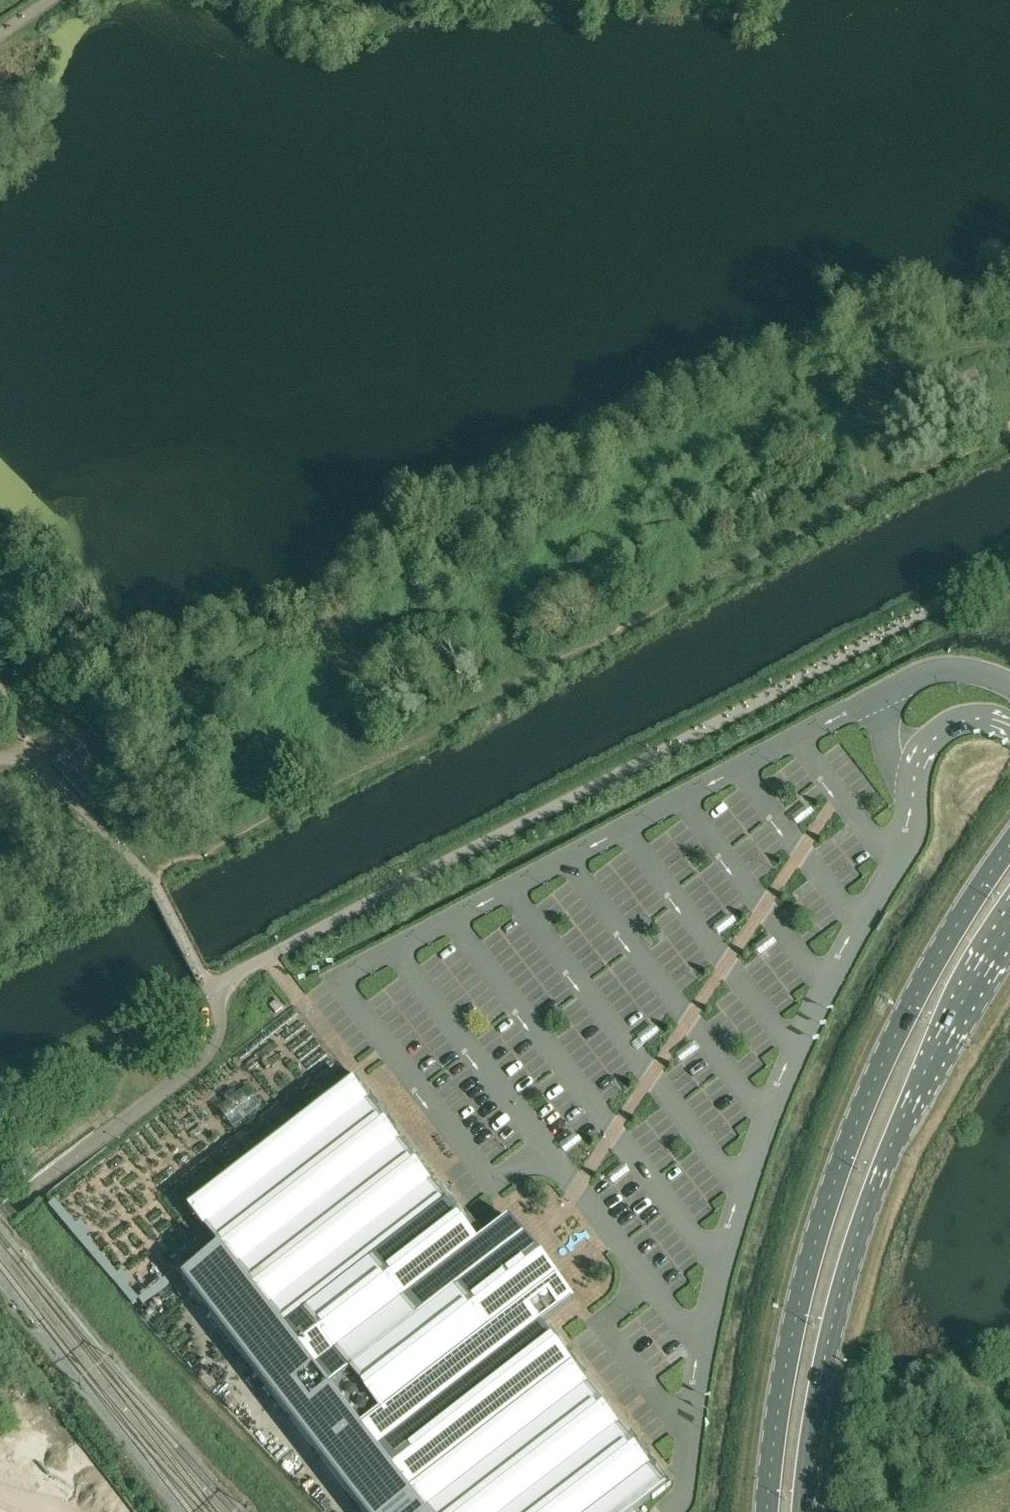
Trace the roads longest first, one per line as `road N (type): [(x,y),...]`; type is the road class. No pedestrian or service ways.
road 1 (primary): [(1009,848),(939,954),(860,1104),(810,1248),(782,1376),(768,1511)]
road 2 (primary): [(805,1511),(817,1403),(865,1211),(889,1148),(1009,925)]

